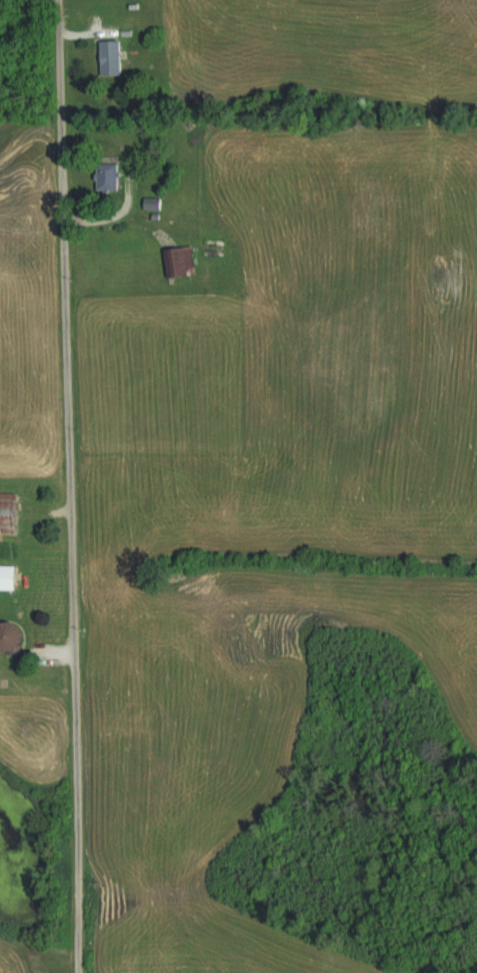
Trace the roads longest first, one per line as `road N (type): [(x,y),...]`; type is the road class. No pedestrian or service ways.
road 1 (residential): [(80,972),(60,0)]

